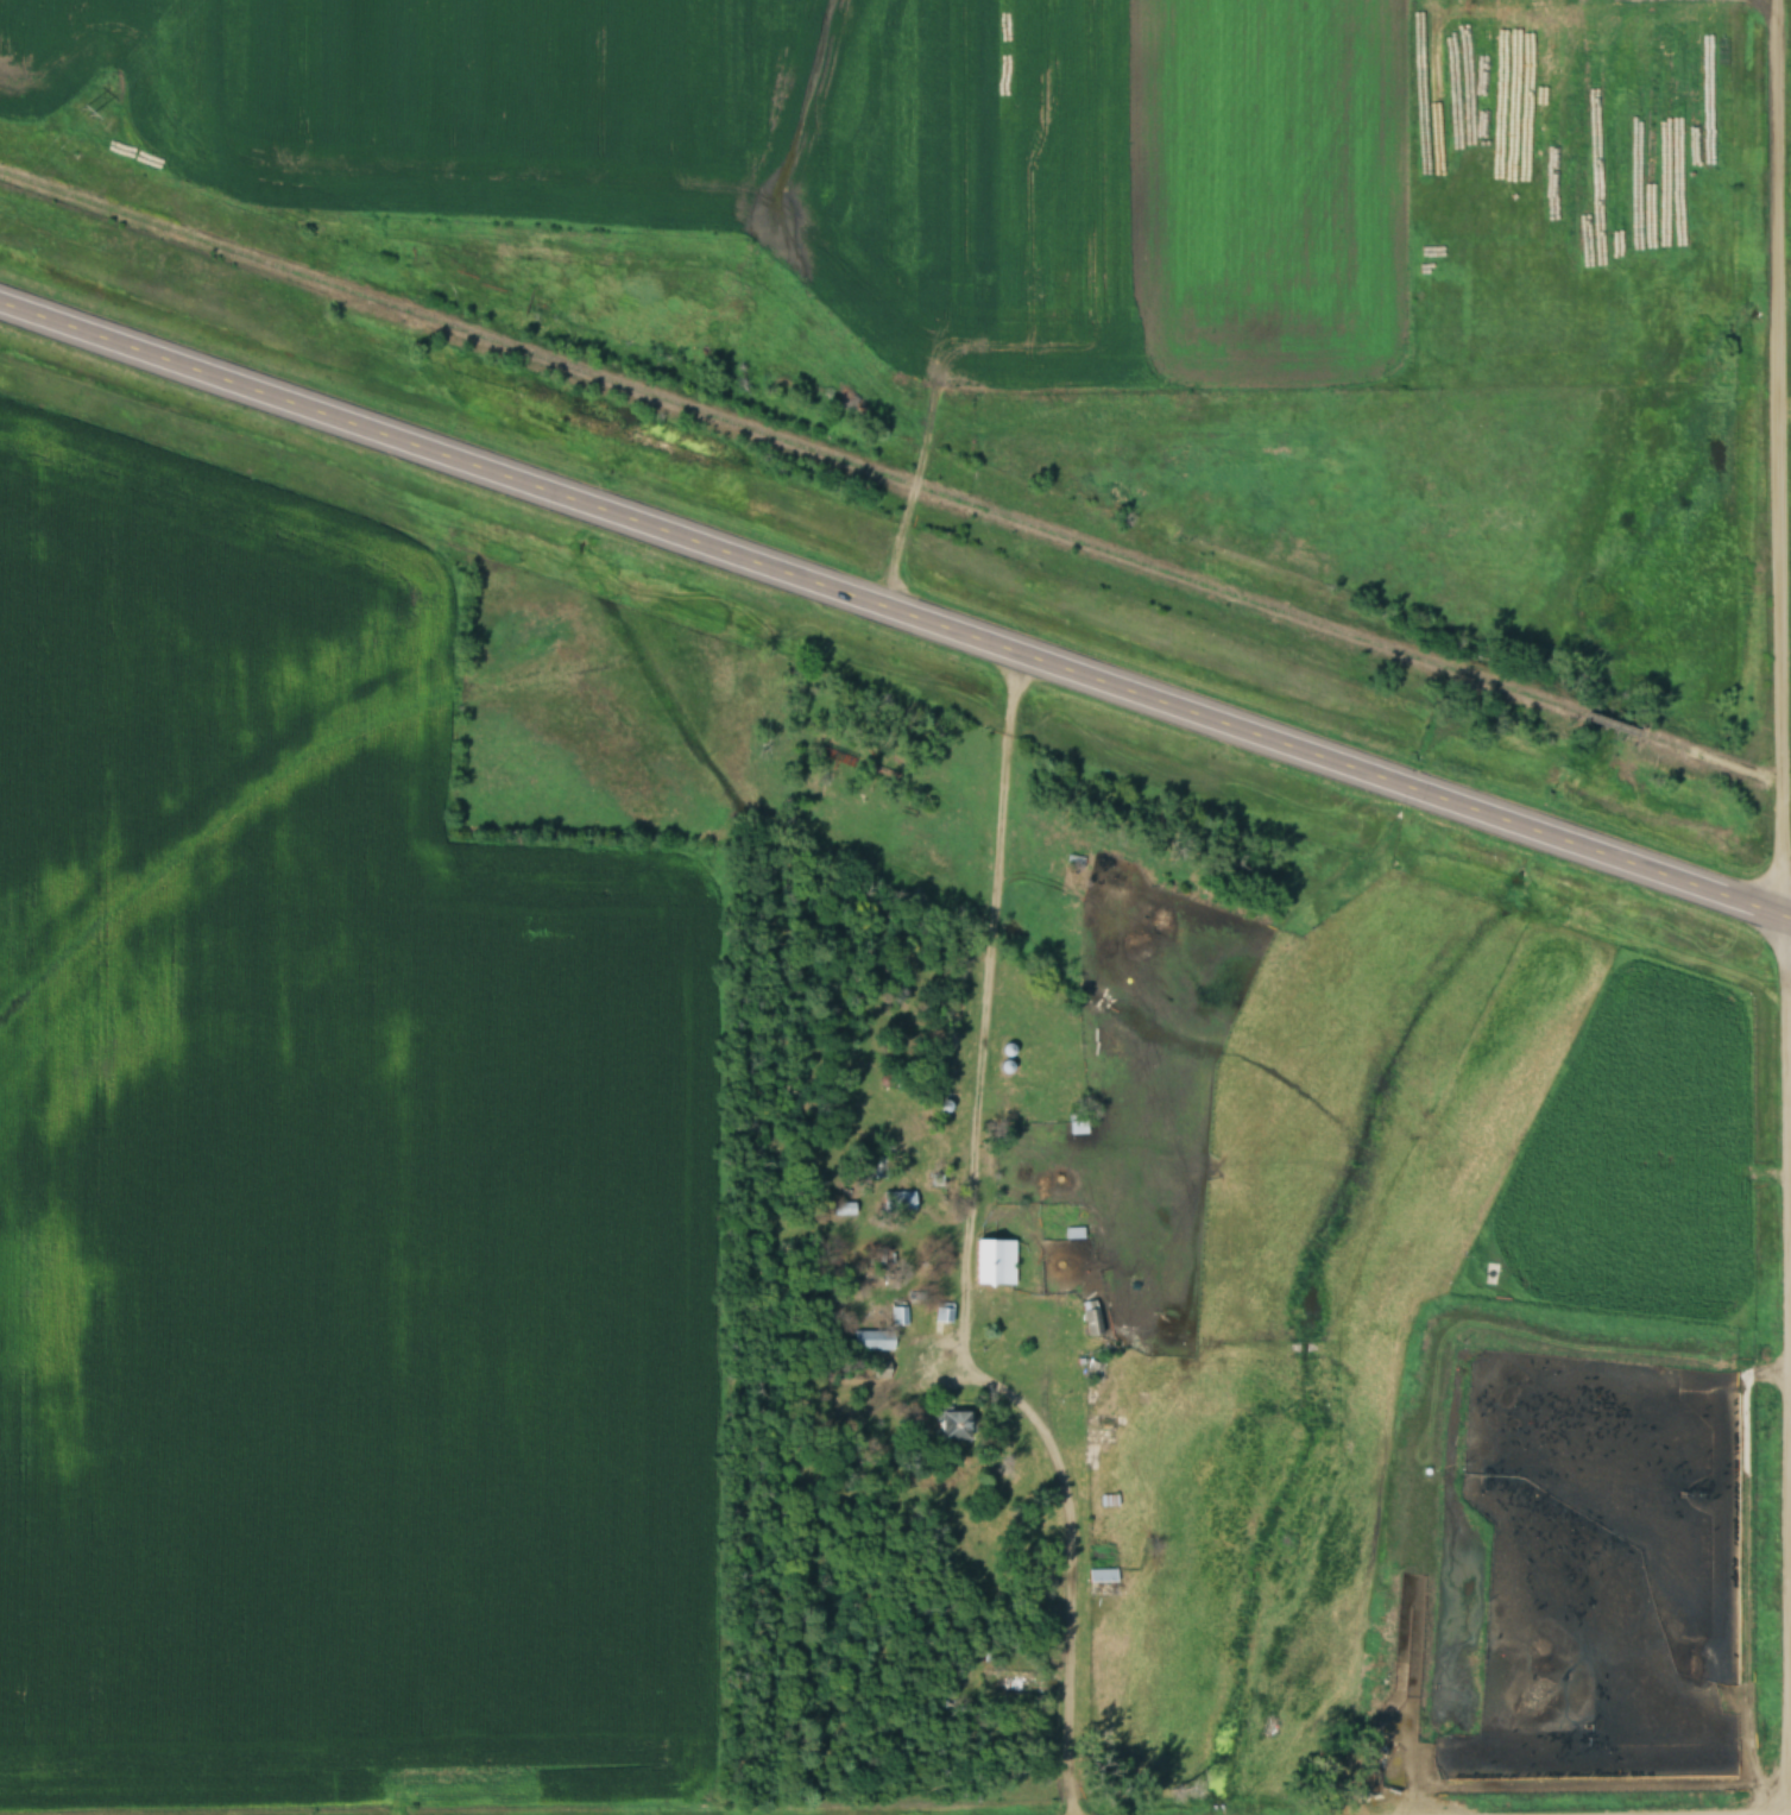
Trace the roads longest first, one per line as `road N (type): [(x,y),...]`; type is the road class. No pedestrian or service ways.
road 1 (primary): [(1790,916),(0,301)]
road 2 (residential): [(1790,1814),(1775,0)]
road 3 (track): [(930,0),(925,450),(884,605)]
road 4 (track): [(1043,1431),(1047,1353),(1040,1322),(964,1306)]

